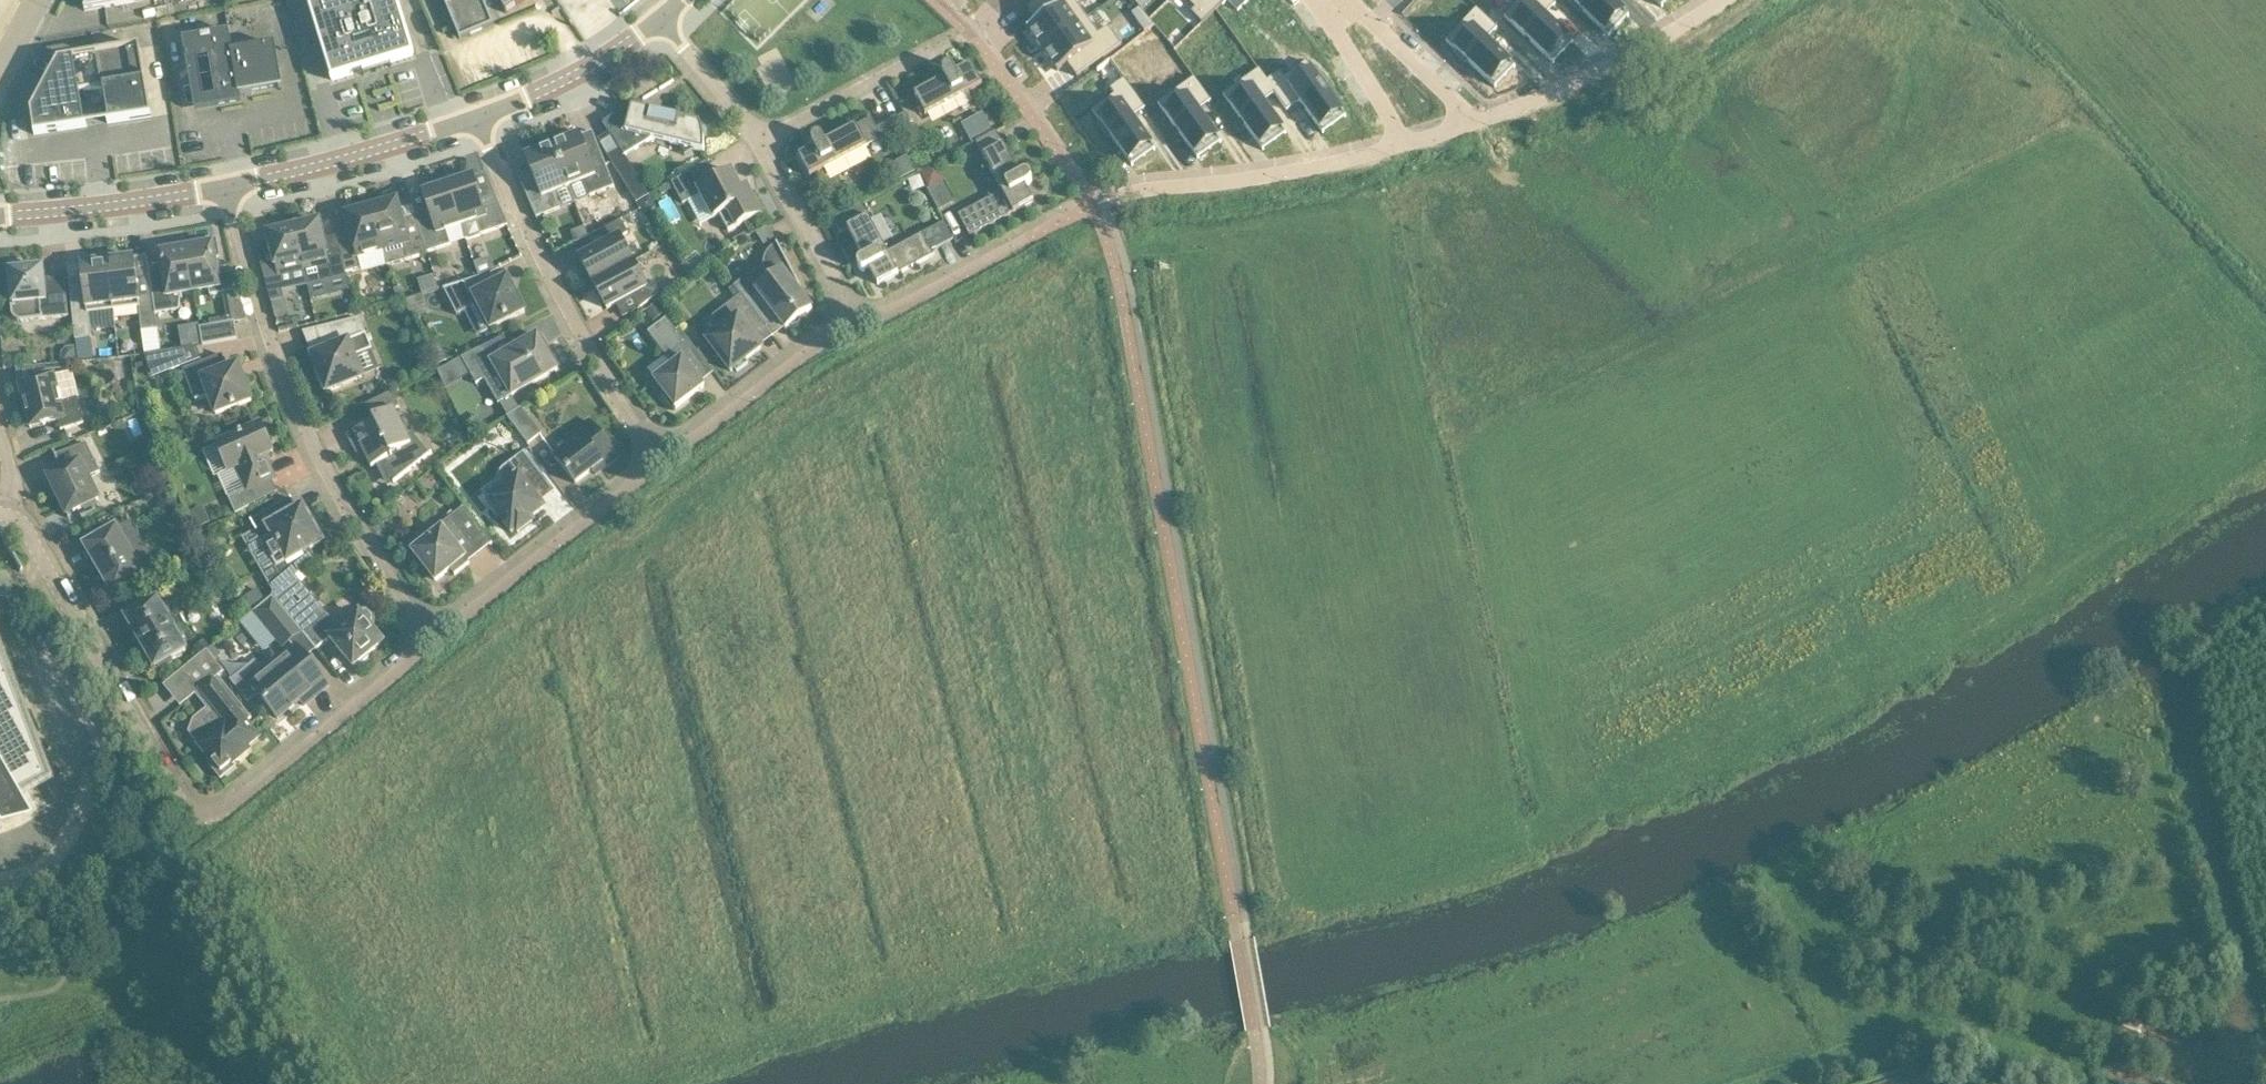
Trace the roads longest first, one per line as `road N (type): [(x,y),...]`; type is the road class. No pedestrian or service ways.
road 1 (residential): [(428,633),(314,446),(248,278),(226,187)]
road 2 (residential): [(659,455),(570,312),(479,119)]
road 3 (residential): [(203,818),(178,799),(22,523),(6,514)]
road 4 (residential): [(203,818),(227,811),(405,666),(428,633)]
road 5 (residential): [(428,633),(465,617),(632,489),(659,455)]
road 6 (residential): [(1400,146),(1278,174),(1116,195)]
road 7 (residential): [(1721,0),(1569,87),(1475,121)]
road 8 (tertiary): [(226,187),(479,119)]
road 9 (residential): [(659,455),(686,446),(858,318)]
road 10 (residential): [(763,141),(950,40),(950,17)]
road 11 (tertiary): [(0,215),(226,187)]
road 12 (tertiary): [(479,119),(575,74),(657,18)]
road 13 (residential): [(858,318),(763,141)]
road 14 (residential): [(858,318),(889,314),(1029,240)]
road 15 (residential): [(1475,121),(1375,23),(1330,3)]
road 16 (residential): [(763,141),(657,18)]
road 17 (residential): [(1330,3),(1342,44),(1400,146)]

